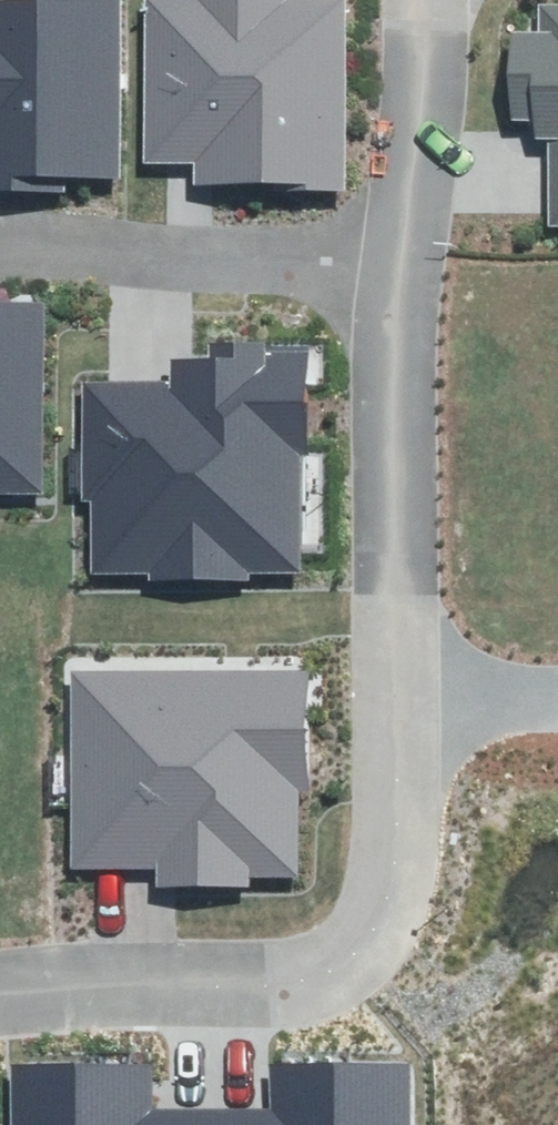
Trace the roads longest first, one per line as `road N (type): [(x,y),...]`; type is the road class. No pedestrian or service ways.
road 1 (residential): [(395,692),(398,903),(376,930),(305,963),(0,966)]
road 2 (residential): [(398,242),(391,304),(395,692)]
road 3 (residential): [(0,238),(398,242)]
road 4 (residential): [(411,0),(398,242)]
road 5 (residential): [(557,691),(395,692)]

